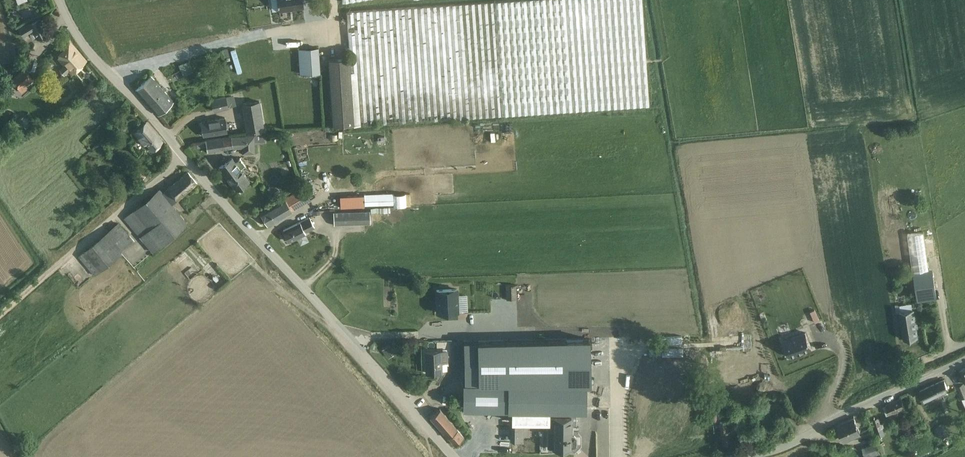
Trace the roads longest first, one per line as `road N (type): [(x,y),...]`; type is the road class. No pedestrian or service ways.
road 1 (tertiary): [(454,456),(92,55),(60,0)]
road 2 (tertiary): [(745,456),(964,360)]

